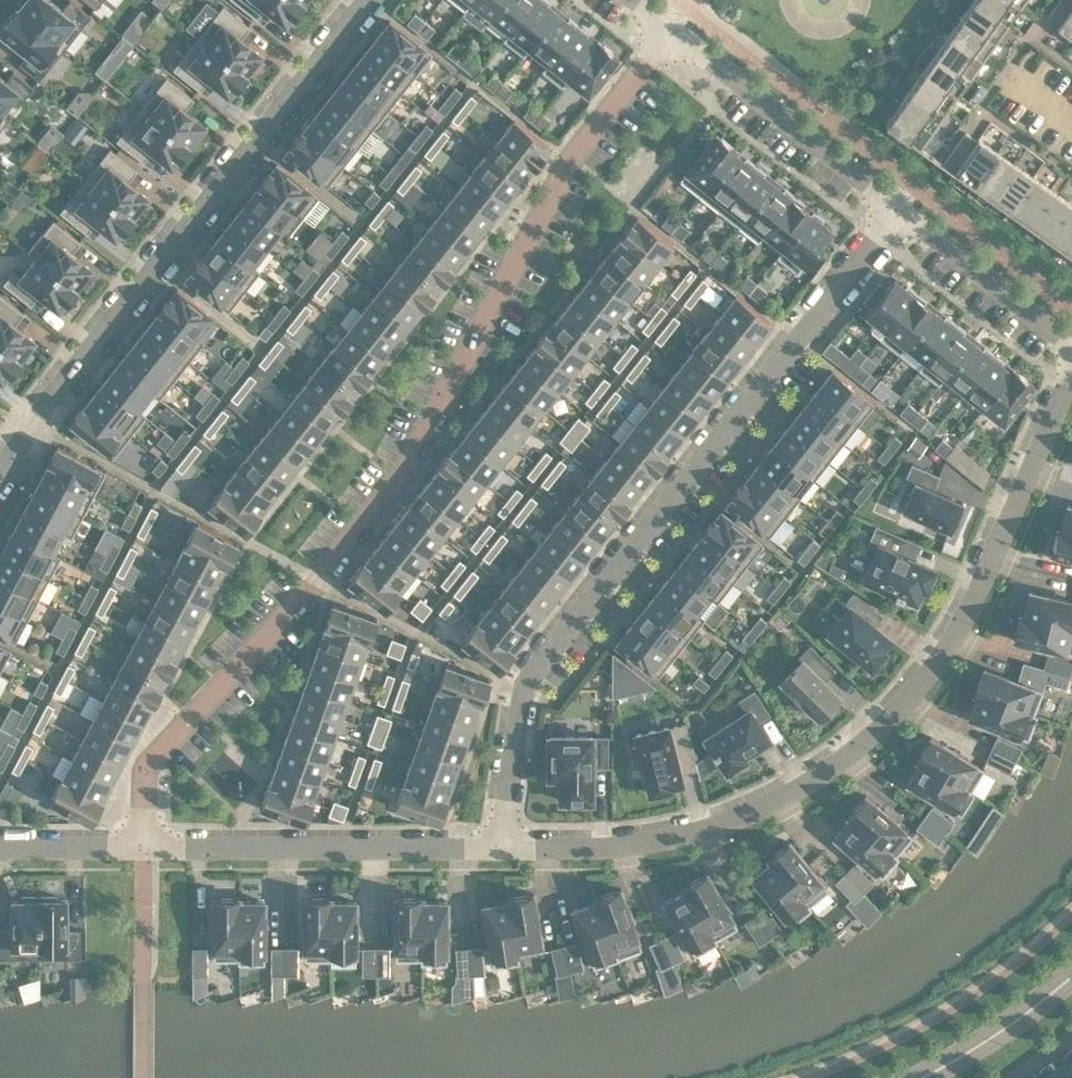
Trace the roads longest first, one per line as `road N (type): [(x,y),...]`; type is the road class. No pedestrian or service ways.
road 1 (residential): [(673,34),(569,168),(399,486),(319,587),(146,773),(146,848)]
road 2 (residential): [(505,848),(614,847),(701,833),(774,807),(834,770),(929,679),(962,632),(1071,377)]
road 3 (residential): [(505,848),(527,685),(901,216)]
road 4 (residential): [(369,0),(53,396),(0,474)]
road 5 (residential): [(146,848),(505,848)]
road 6 (residential): [(673,34),(901,216)]
road 7 (residential): [(901,216),(1071,352)]
road 8 (secondary): [(1071,979),(930,1077)]
road 9 (residential): [(0,843),(146,848)]

